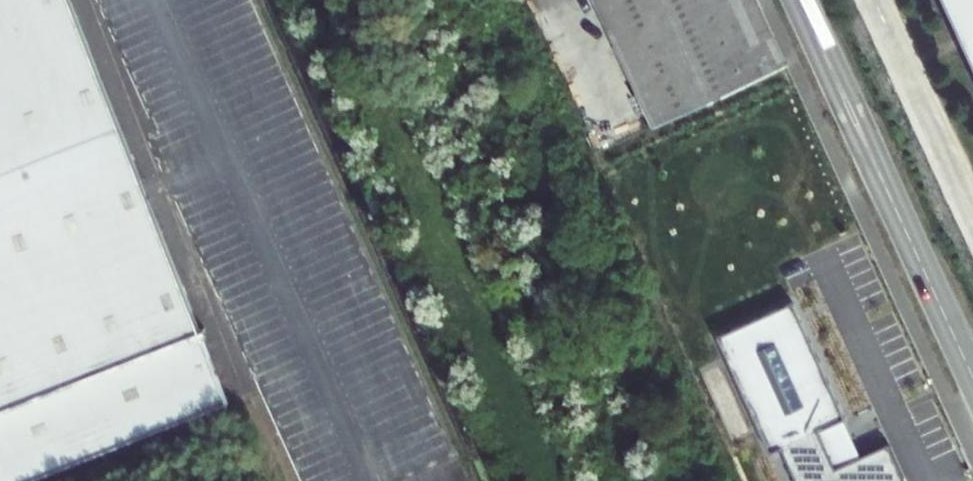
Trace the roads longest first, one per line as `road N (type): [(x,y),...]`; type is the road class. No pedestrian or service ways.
road 1 (tertiary): [(972,378),(799,0)]

